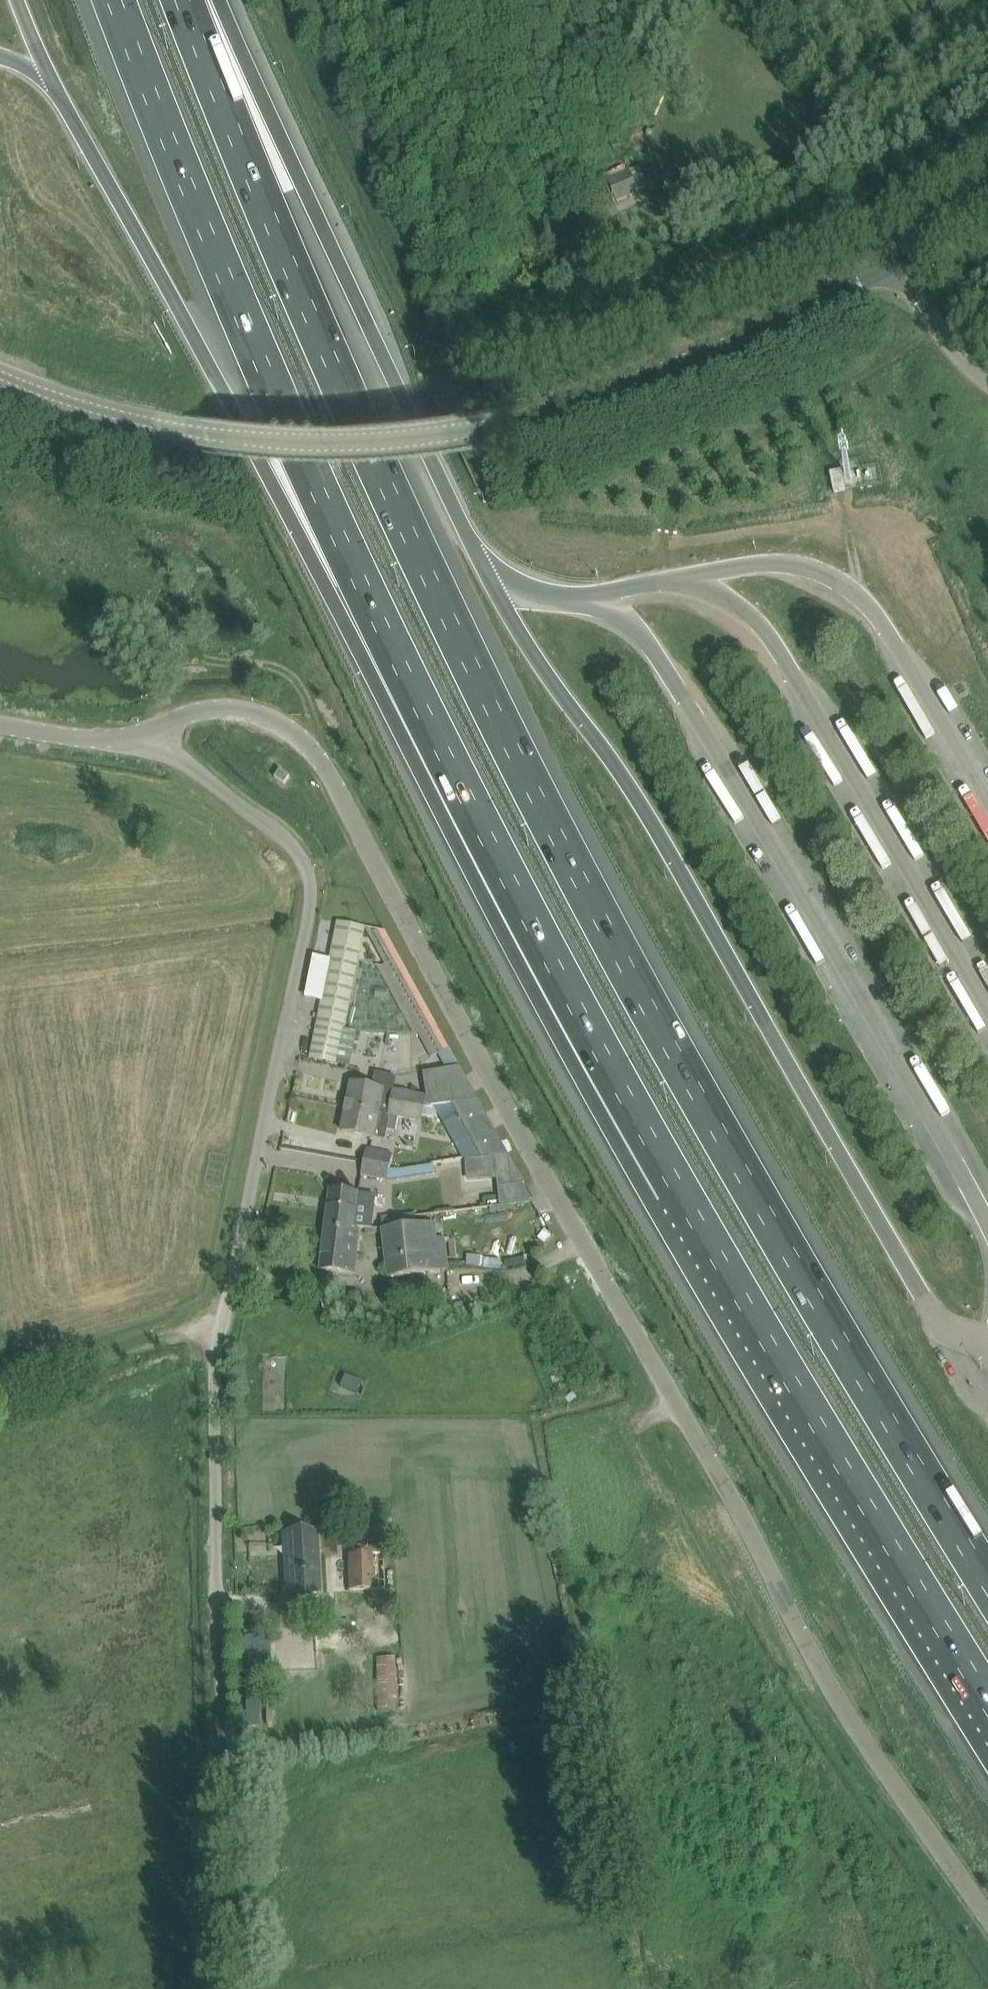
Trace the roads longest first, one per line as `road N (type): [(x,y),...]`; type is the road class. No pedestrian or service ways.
road 1 (motorway): [(987,1580),(771,1222),(550,823),(381,468),(187,0)]
road 2 (unclassified): [(987,1919),(803,1641),(326,766),(291,729),(223,708),(190,714),(149,739)]
road 3 (motorway): [(117,0),(283,412),(391,644),(675,1186)]
road 4 (motorway): [(56,92),(220,382),(545,1012),(675,1186)]
road 5 (unclassified): [(218,1626),(218,1345),(313,909),(309,873),(289,842),(149,739)]
road 6 (motorway): [(490,578),(218,0)]
road 7 (motorway): [(675,1186),(987,1706)]
road 8 (tertiary): [(467,427),(331,440),(184,431),(0,375)]
road 9 (tertiary): [(467,427),(664,365),(907,256)]
road 10 (track): [(218,1626),(229,1988)]
road 11 (unclassified): [(149,739),(107,741),(0,725)]
road 12 (unclassified): [(907,256),(942,335),(987,377)]

